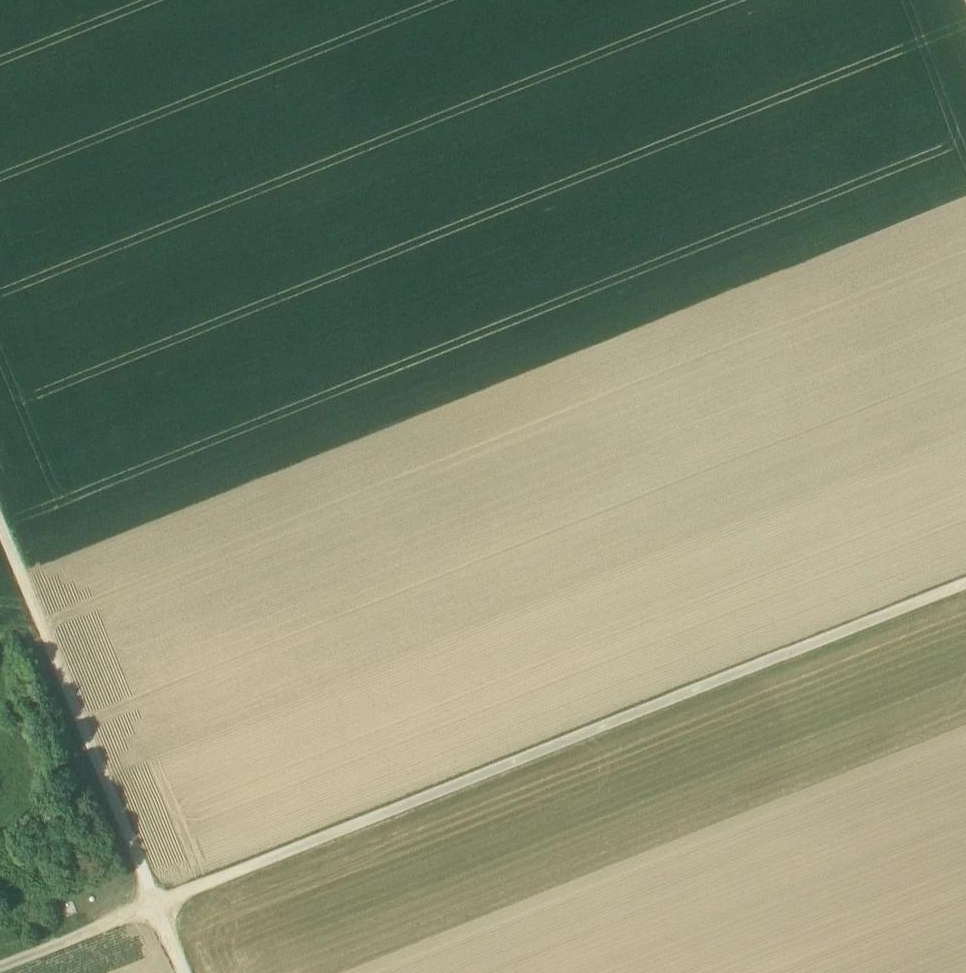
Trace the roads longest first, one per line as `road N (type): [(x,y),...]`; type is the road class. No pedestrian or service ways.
road 1 (track): [(0,966),(965,581)]
road 2 (track): [(186,972),(0,522)]

